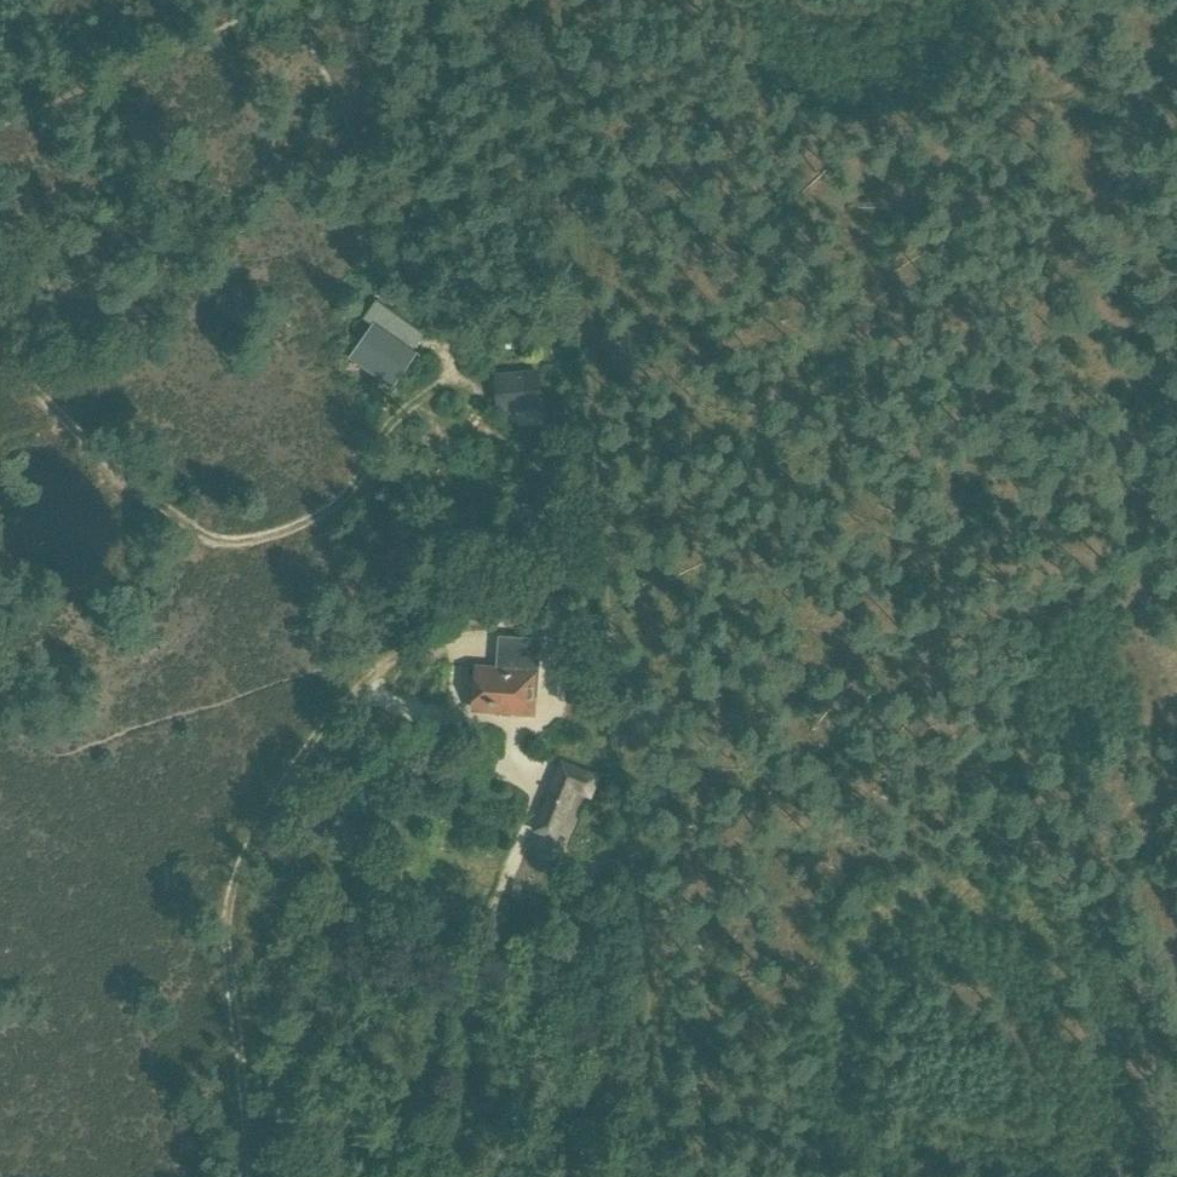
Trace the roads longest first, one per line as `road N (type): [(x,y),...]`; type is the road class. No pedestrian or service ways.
road 1 (track): [(252,1176),(247,1047),(224,936),(233,872),(277,790),(370,680),(373,651)]
road 2 (track): [(0,354),(129,483),(206,537),(271,531),(330,511),(359,486),(382,427),(430,391)]

